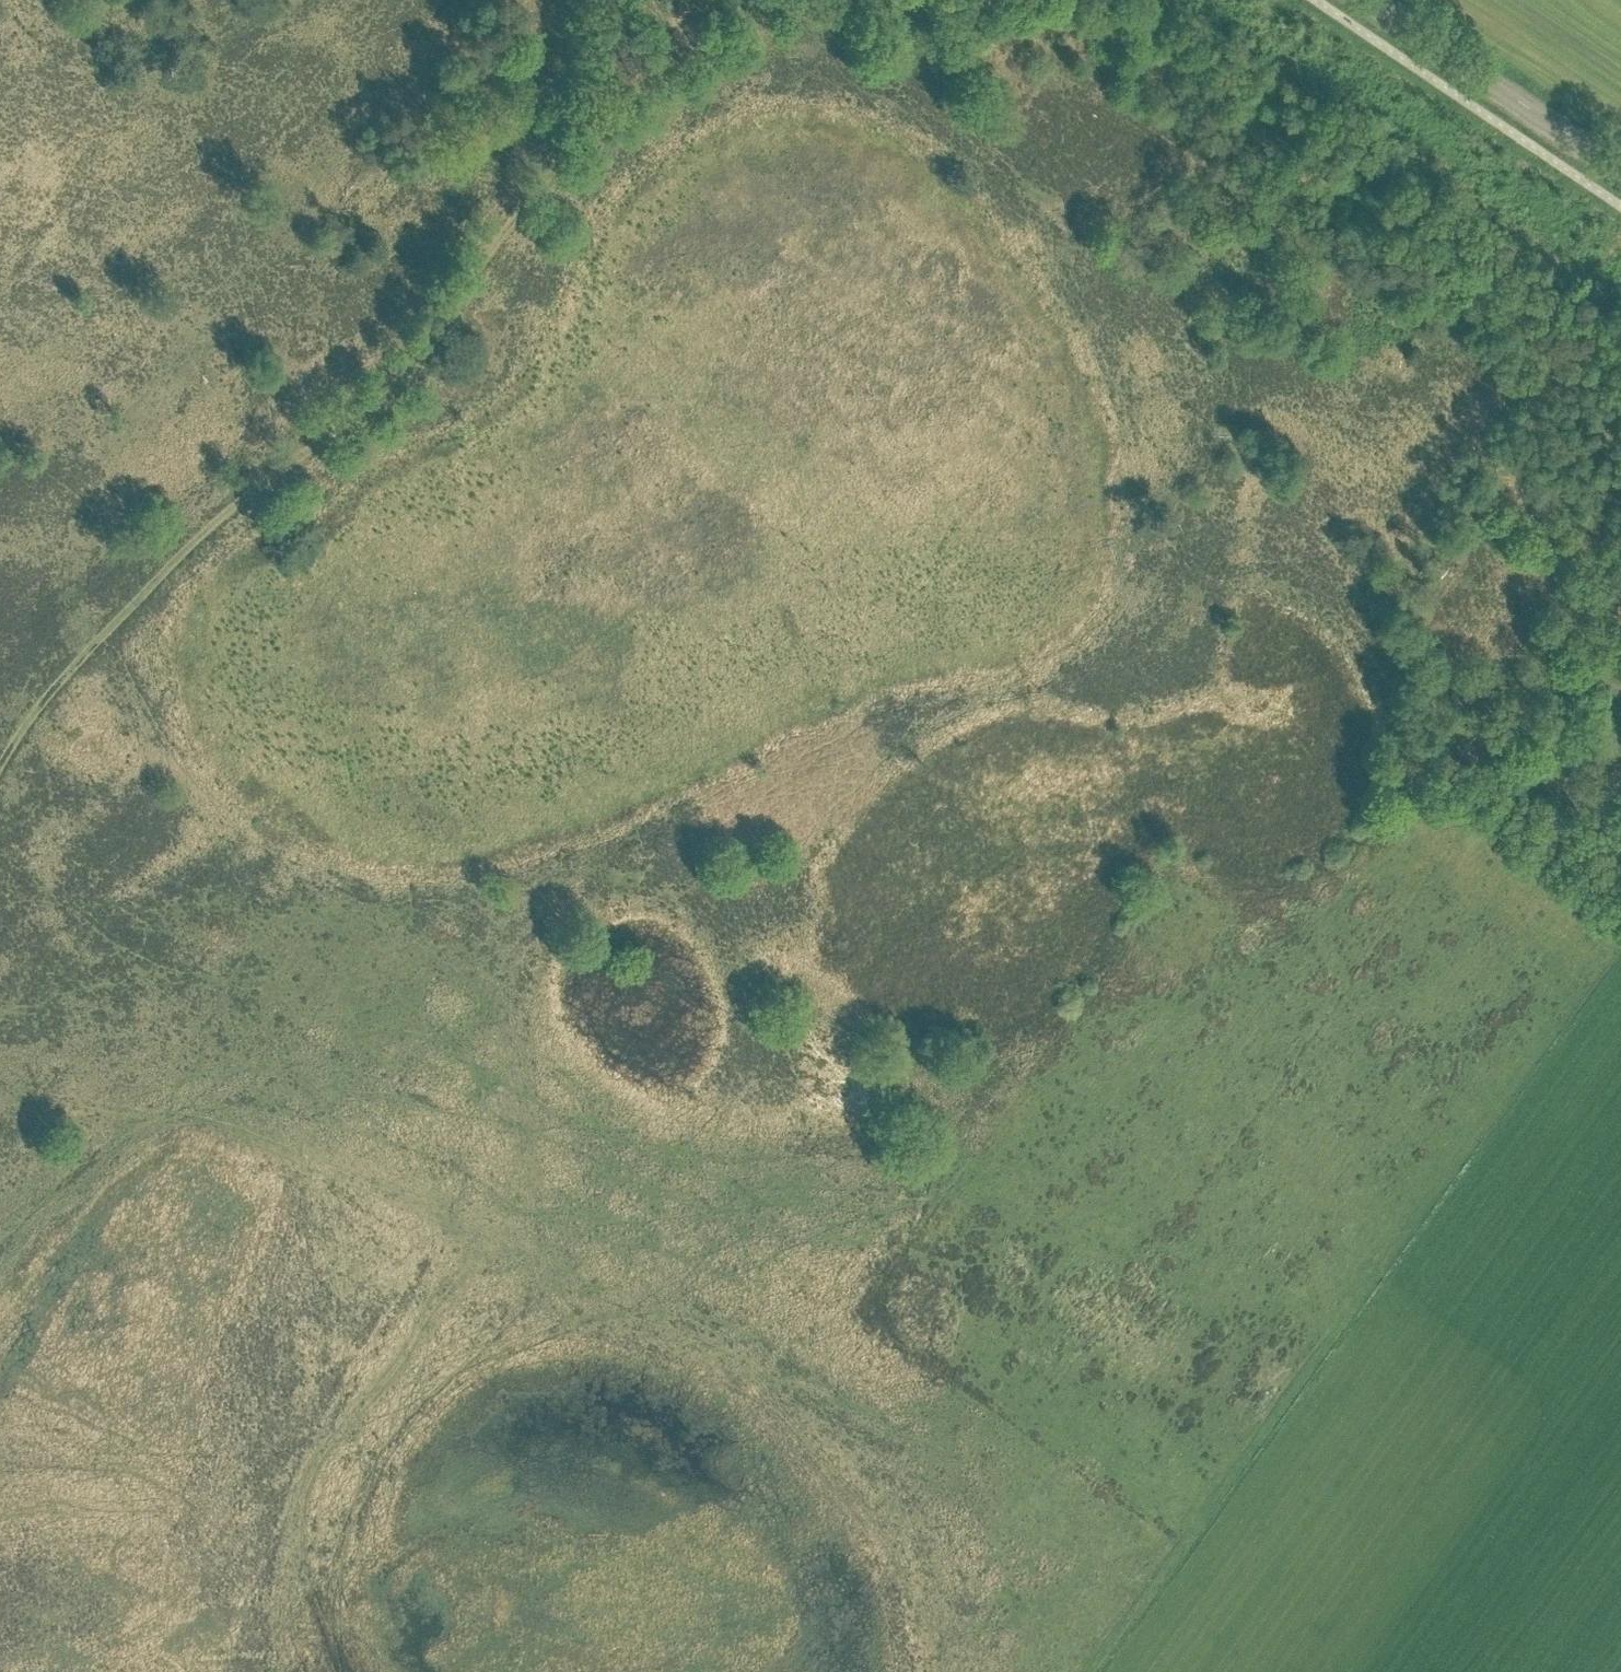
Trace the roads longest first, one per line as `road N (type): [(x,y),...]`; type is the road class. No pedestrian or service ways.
road 1 (tertiary): [(1620,168),(1372,0)]

